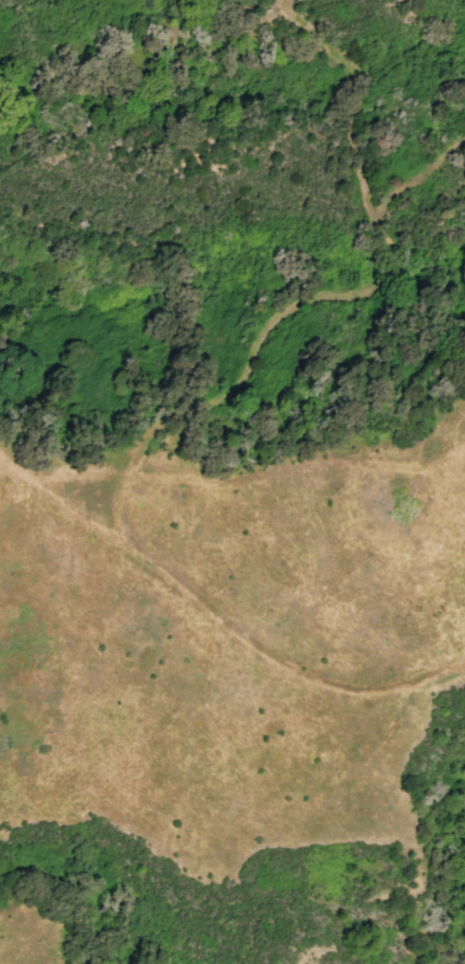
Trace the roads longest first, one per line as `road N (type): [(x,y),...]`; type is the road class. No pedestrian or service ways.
road 1 (track): [(282,0),(333,43),(345,70),(372,221),(345,290),(292,316),(123,493),(127,539),(289,666),(349,686),(388,684),(464,659)]
road 2 (track): [(0,465),(55,478),(196,478),(230,487),(328,462),(435,461),(464,448)]

